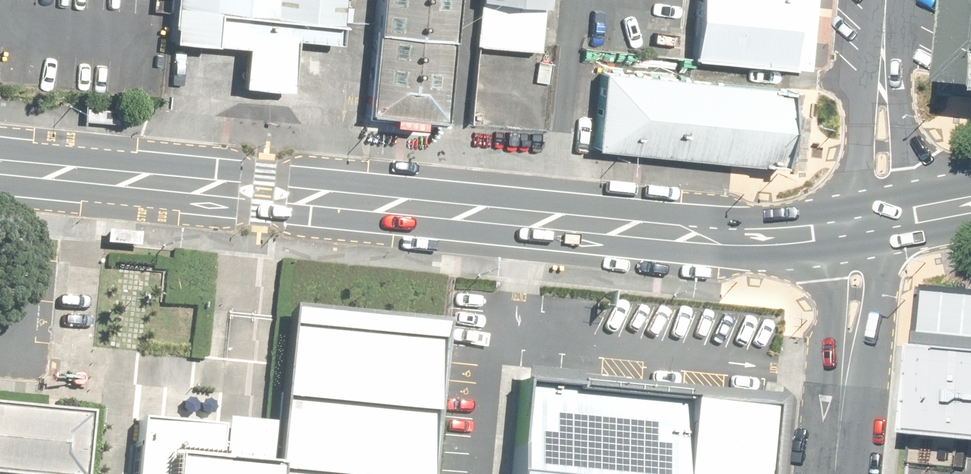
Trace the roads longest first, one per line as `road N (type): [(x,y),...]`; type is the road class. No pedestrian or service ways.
road 1 (secondary): [(0,166),(695,236),(867,227)]
road 2 (residential): [(867,227),(833,473)]
road 3 (residential): [(884,0),(880,143),(867,227)]

